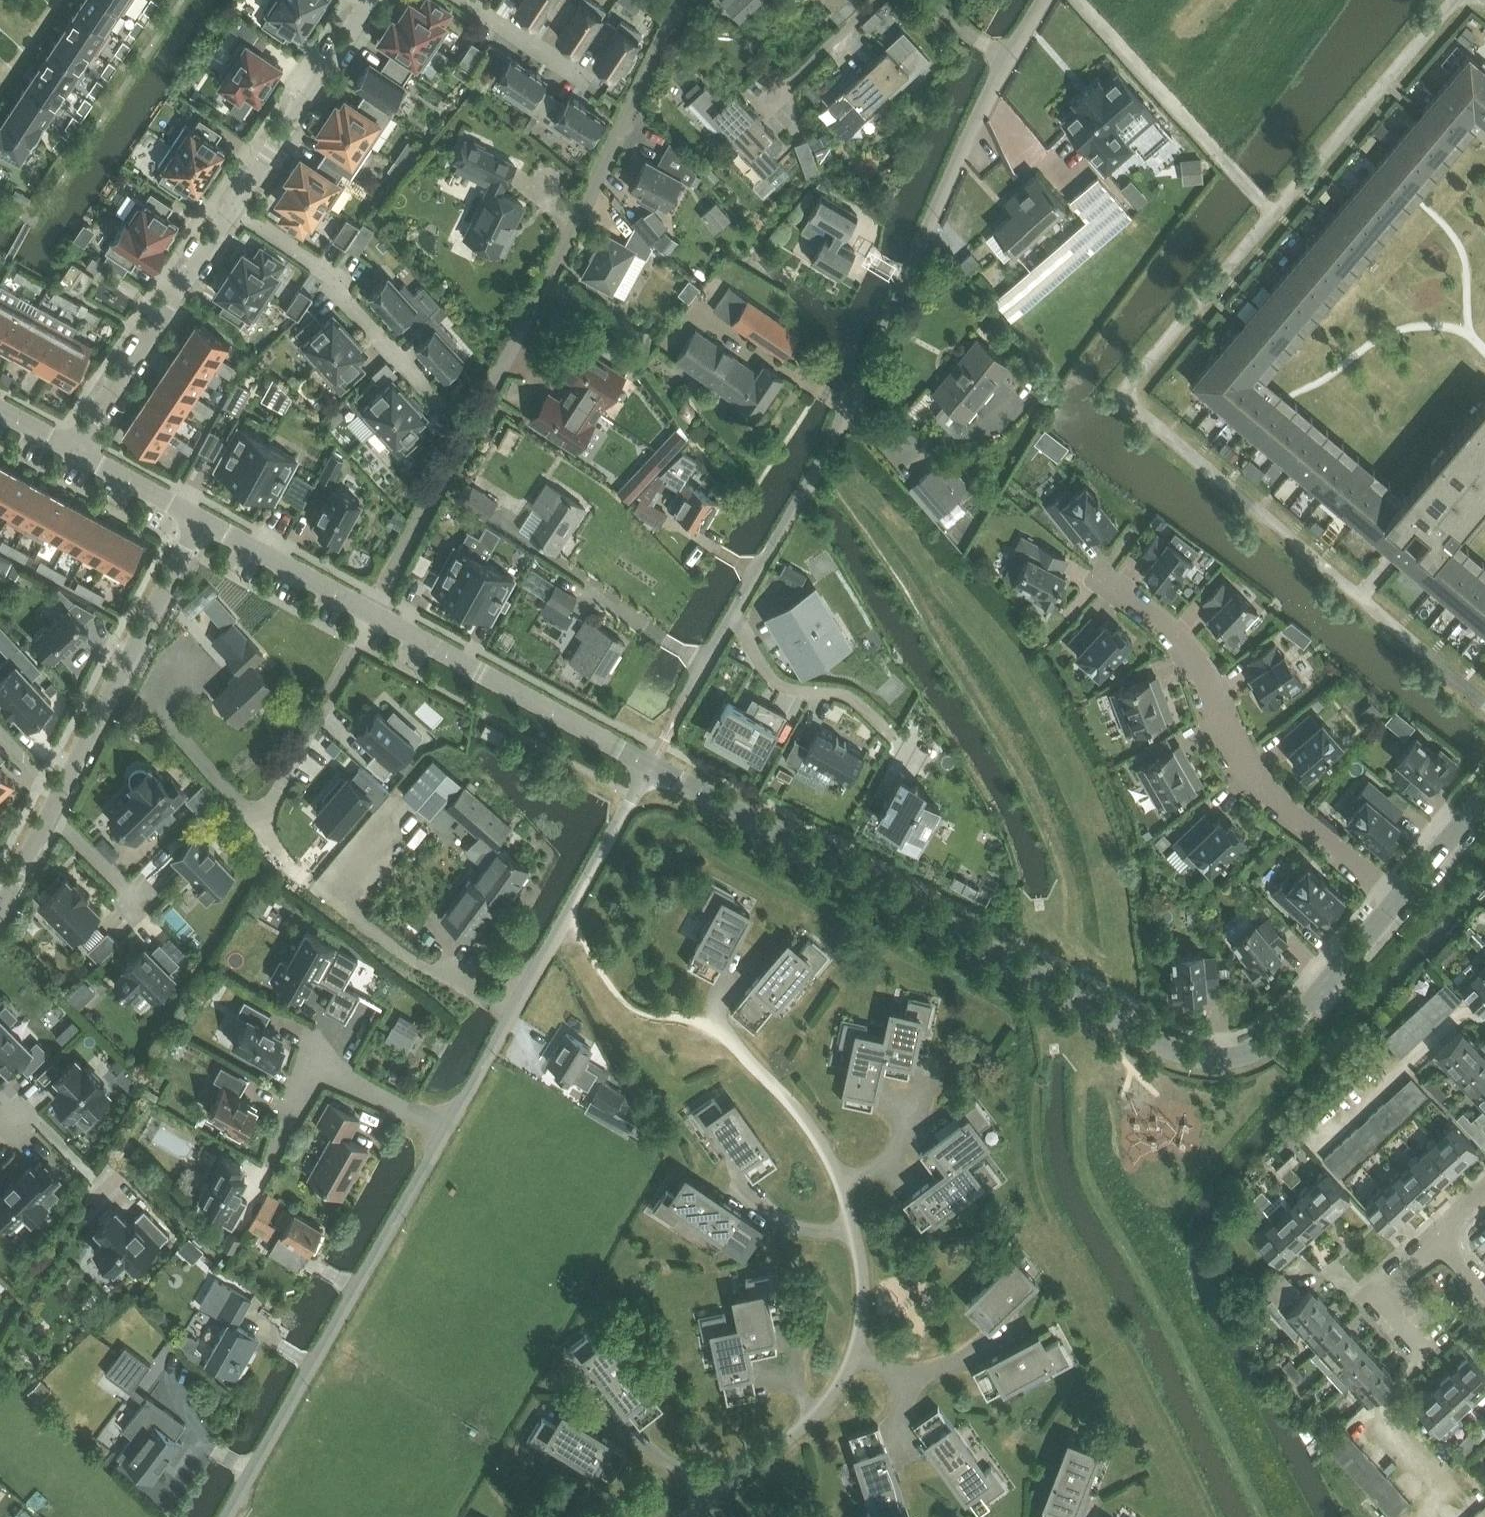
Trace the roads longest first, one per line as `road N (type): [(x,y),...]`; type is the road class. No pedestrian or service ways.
road 1 (residential): [(649,768),(1126,1028),(1202,1059),(1255,1055),(1288,1032),(1401,898)]
road 2 (residential): [(371,616),(682,0)]
road 3 (residential): [(686,1516),(798,1433),(835,1391),(853,1360),(859,1314),(859,1261),(837,1173),(807,1125),(722,1028),(718,1012),(740,967)]
road 4 (residential): [(735,614),(817,468),(1006,61)]
road 5 (residential): [(514,1011),(430,973),(287,869),(258,832),(371,616)]
road 6 (residential): [(1401,898),(1263,795),(1186,652),(1099,582)]
road 7 (residential): [(0,914),(200,522)]
road 8 (residential): [(234,1516),(447,1132)]
road 9 (residential): [(649,768),(371,616)]
road 10 (residential): [(70,450),(233,206)]
road 11 (residential): [(447,1132),(314,1068),(257,1188)]
road 12 (residential): [(514,1011),(649,768)]
road 13 (residential): [(233,206),(330,275),(431,380)]
road 14 (residential): [(233,206),(369,0)]
road 15 (residential): [(891,731),(851,696),(775,682),(735,614)]
road 16 (residential): [(371,616),(200,522)]
road 17 (residential): [(463,0),(594,86)]
road 18 (residential): [(200,522),(70,450)]
road 19 (residential): [(447,1132),(514,1011)]
road 20 (residential): [(1401,898),(1484,799)]

